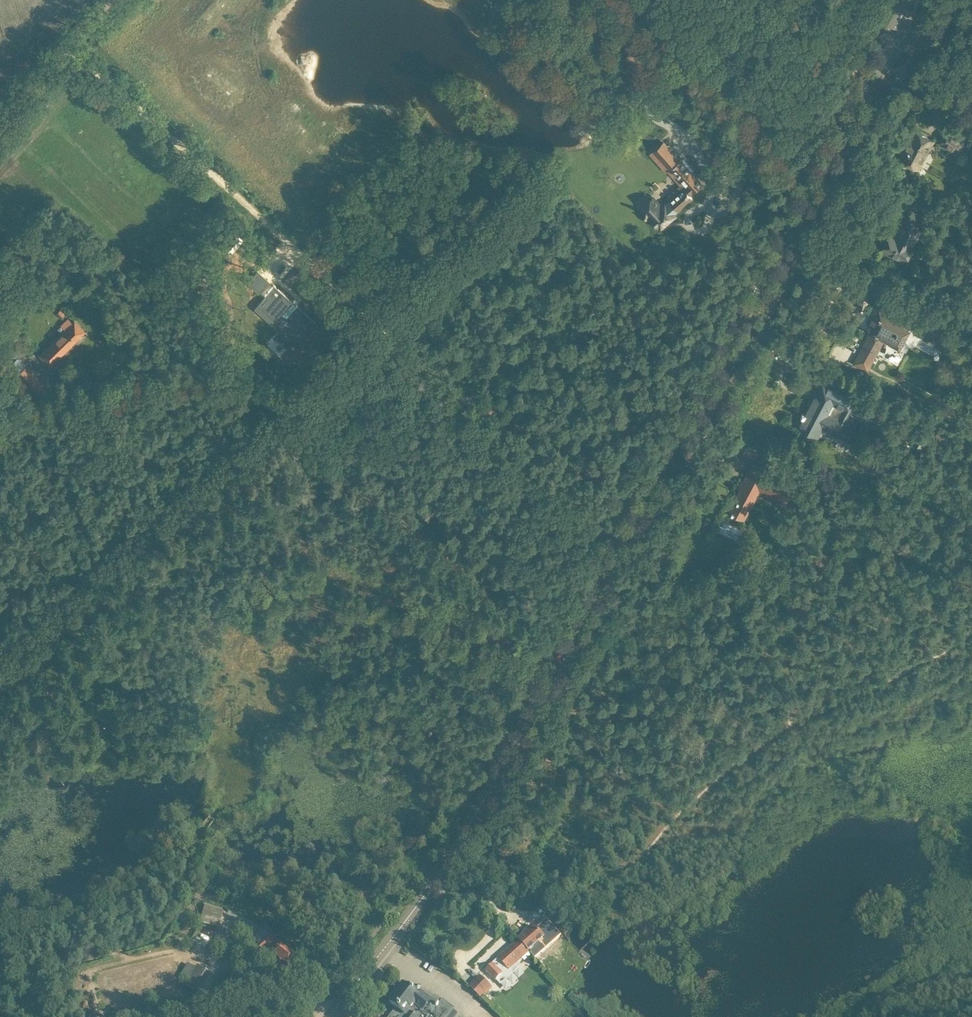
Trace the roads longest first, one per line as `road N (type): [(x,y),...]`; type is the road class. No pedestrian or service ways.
road 1 (secondary): [(336,1008),(431,887),(477,811),(866,82),(901,30)]
road 2 (residential): [(699,434),(708,431),(885,96),(925,42)]
road 3 (track): [(299,252),(68,45)]
road 4 (track): [(813,180),(637,0)]
road 5 (unclassified): [(0,118),(110,0)]

